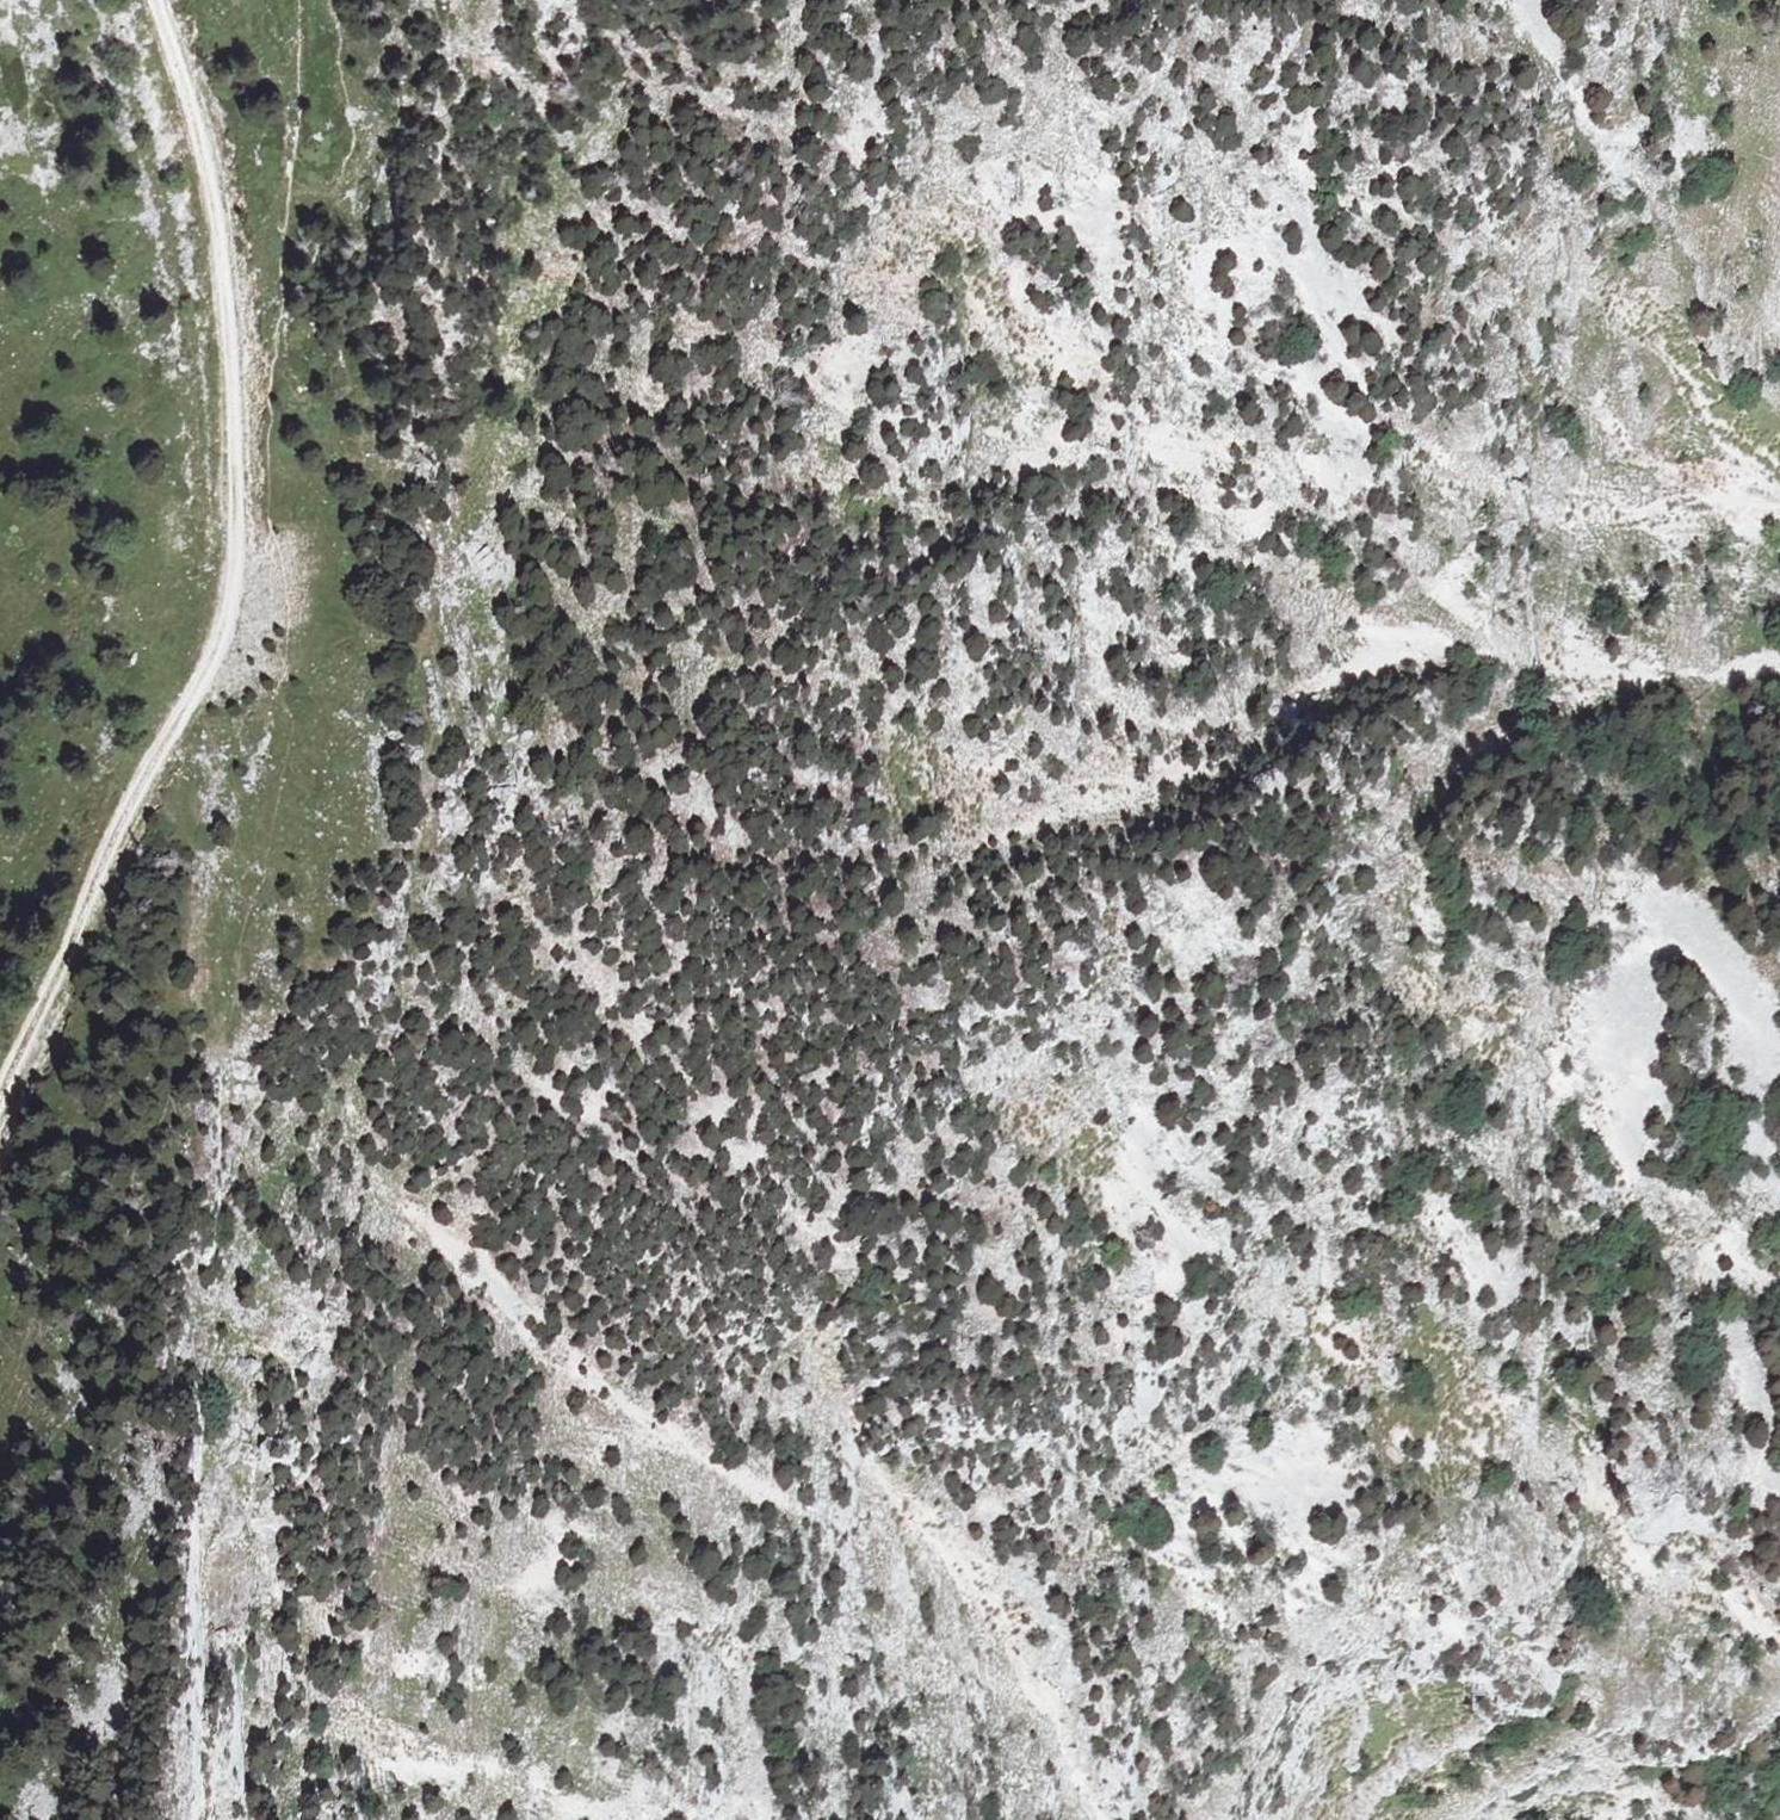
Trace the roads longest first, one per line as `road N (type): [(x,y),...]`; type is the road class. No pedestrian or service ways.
road 1 (track): [(0,1117),(213,665),(238,580),(235,356),(213,177),(163,0)]

